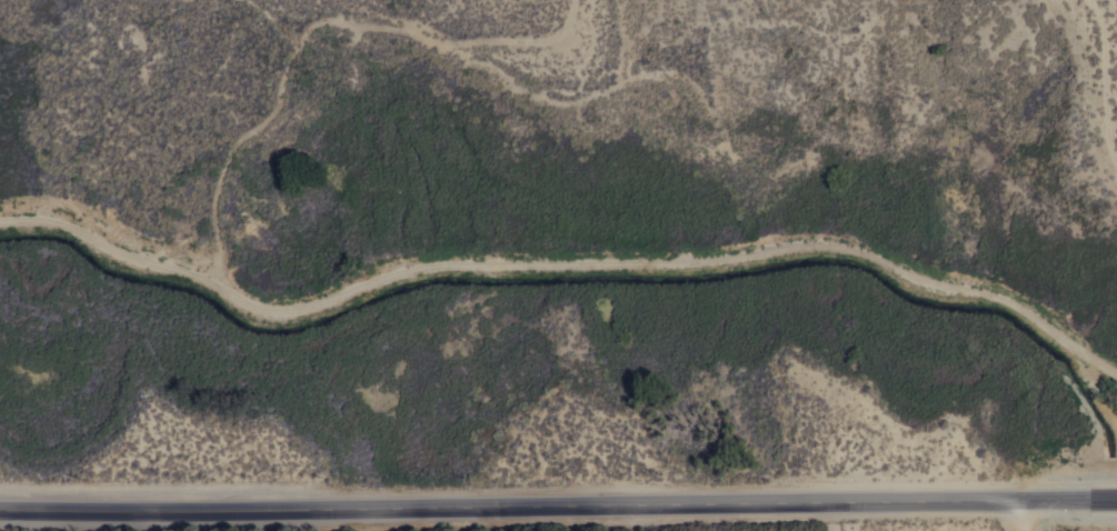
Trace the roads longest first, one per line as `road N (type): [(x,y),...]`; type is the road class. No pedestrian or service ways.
road 1 (track): [(1116,376),(1005,298),(921,282),(848,250),(811,247),(689,266),(432,267),(273,317),(47,218),(0,223)]
road 2 (tertiary): [(0,510),(1116,501)]
road 3 (track): [(206,281),(221,258),(213,224),(231,147),(258,126),(289,62),(321,21),(391,26),(445,46),(487,37),(542,41),(562,32),(571,0)]
road 4 (track): [(1093,0),(1116,161)]

